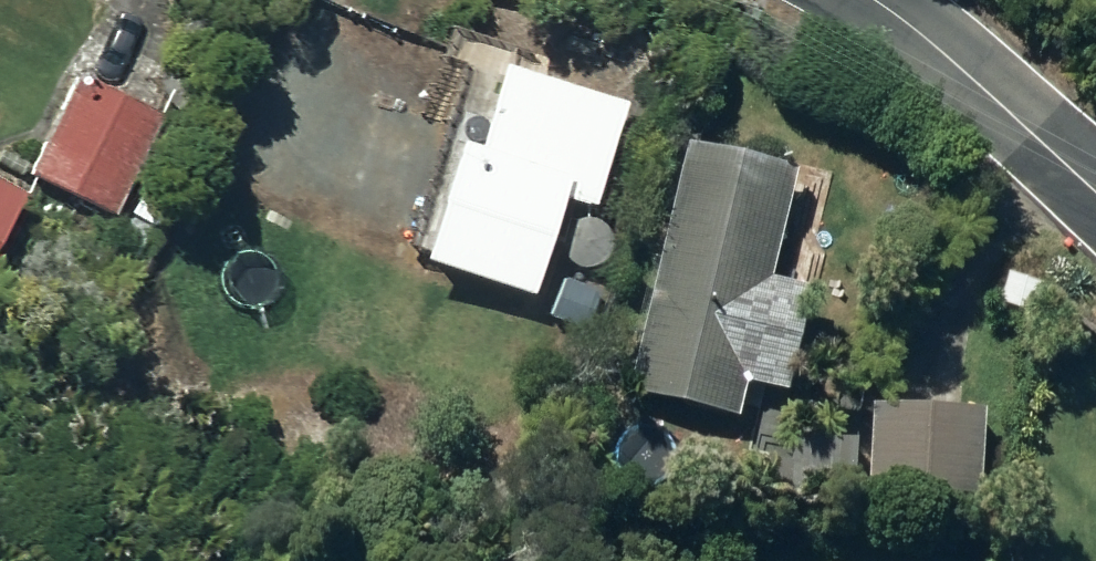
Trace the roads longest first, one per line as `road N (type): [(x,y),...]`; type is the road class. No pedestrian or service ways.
road 1 (secondary): [(873,0),(1095,192)]

